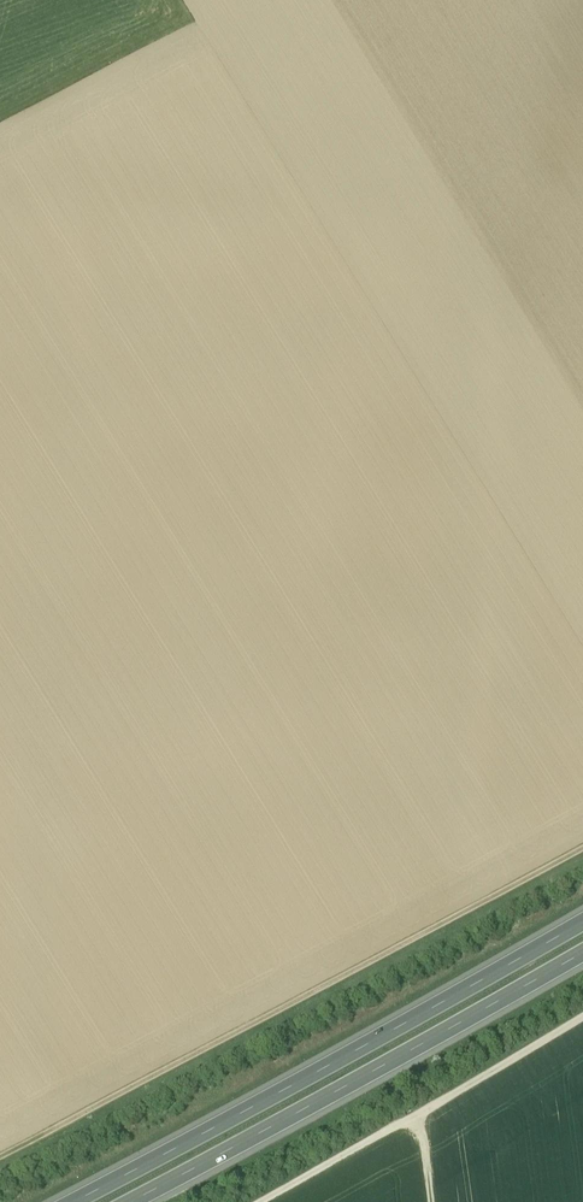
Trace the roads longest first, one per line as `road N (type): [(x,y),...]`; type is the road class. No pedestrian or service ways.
road 1 (track): [(582,845),(0,1155)]
road 2 (motorway): [(582,919),(63,1201)]
road 3 (motorway): [(118,1201),(582,948)]
road 4 (track): [(582,1017),(259,1201)]

